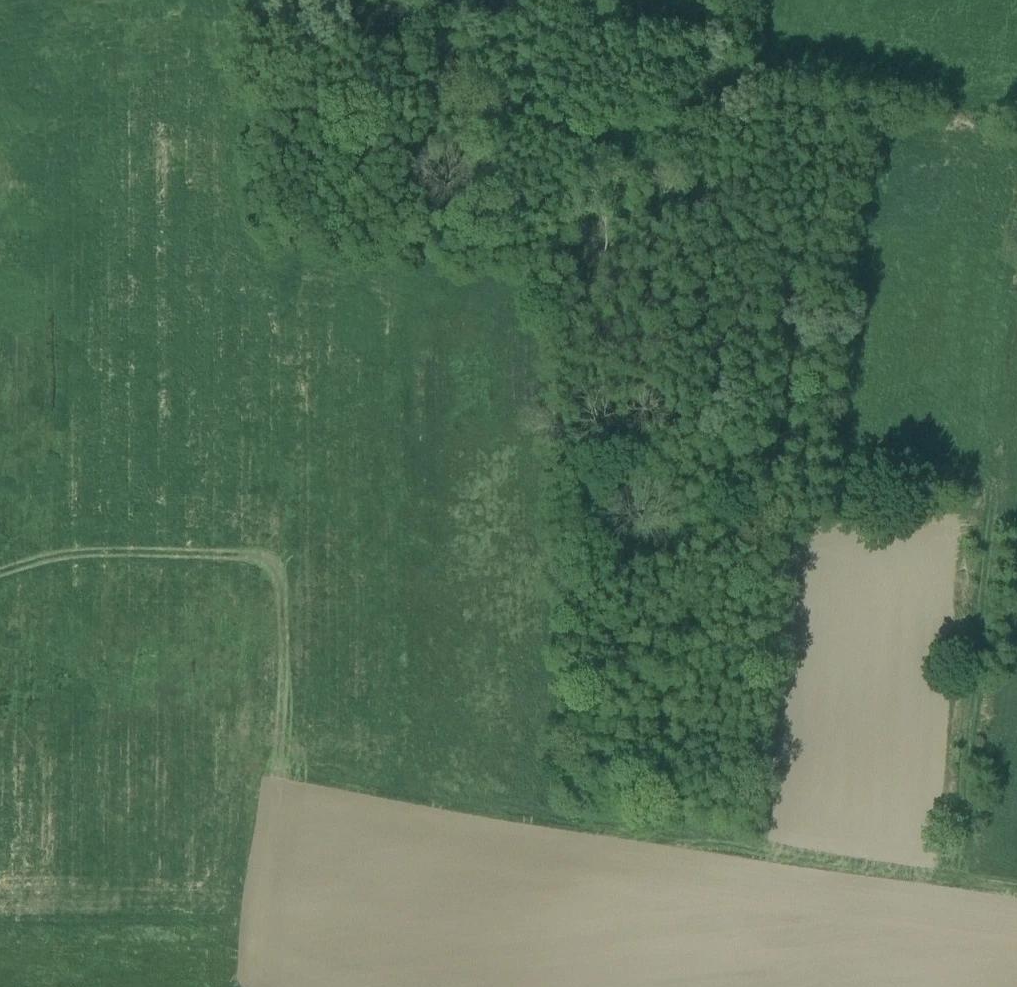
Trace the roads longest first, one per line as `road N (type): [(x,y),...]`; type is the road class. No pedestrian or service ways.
road 1 (track): [(1016,896),(524,819)]

